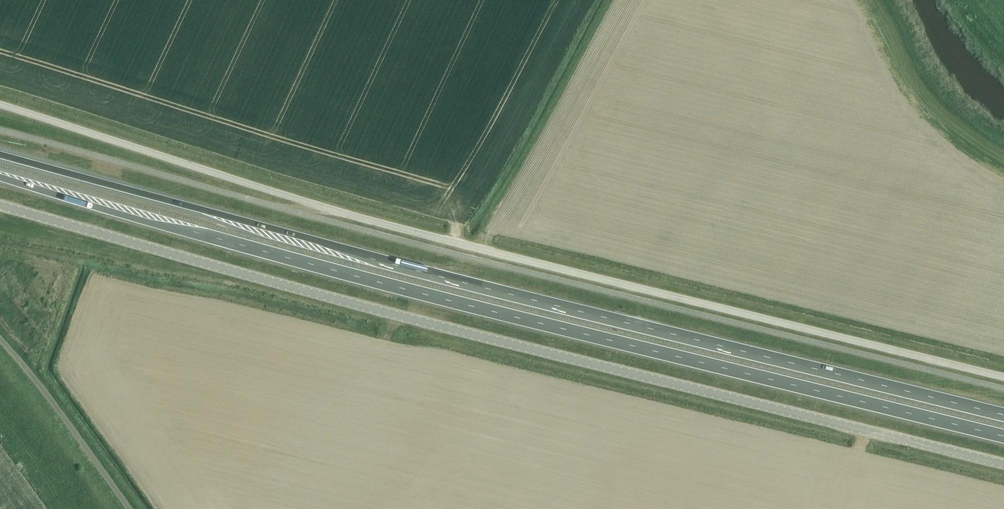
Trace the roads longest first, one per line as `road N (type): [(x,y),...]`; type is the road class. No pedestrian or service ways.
road 1 (unclassified): [(1003,372),(317,200),(0,106)]
road 2 (unclassified): [(0,206),(383,316),(1003,471)]
road 3 (trunk): [(1003,415),(436,276),(0,156)]
road 4 (trunk): [(0,178),(426,295),(1003,436)]
road 5 (unclassified): [(131,508),(0,337)]

